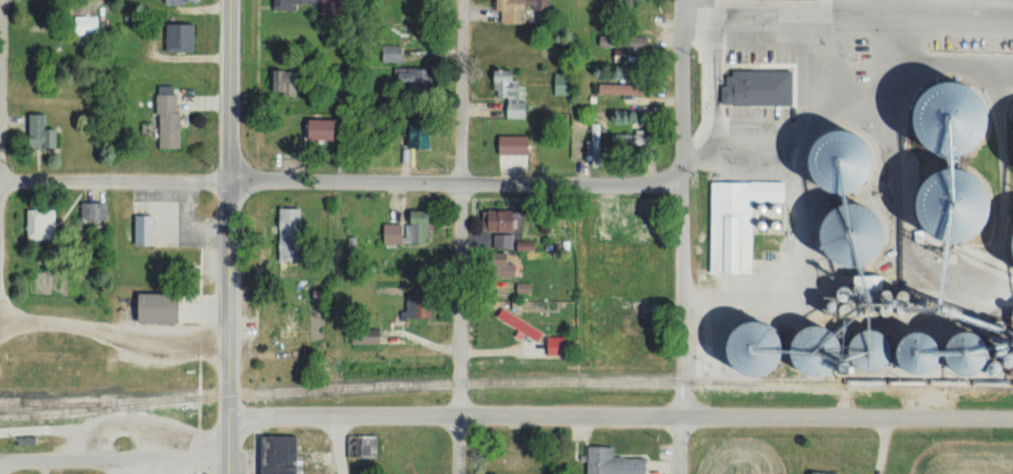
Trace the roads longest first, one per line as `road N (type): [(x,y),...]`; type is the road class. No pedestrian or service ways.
road 1 (residential): [(679,473),(686,0)]
road 2 (tertiary): [(225,473),(229,0)]
road 3 (residential): [(457,473),(460,0)]
road 4 (residential): [(227,184),(625,188),(683,181)]
road 5 (residential): [(680,418),(227,417)]
road 6 (residential): [(1012,421),(680,418)]
road 7 (residential): [(227,184),(0,186)]
road 8 (residential): [(225,457),(0,459)]

